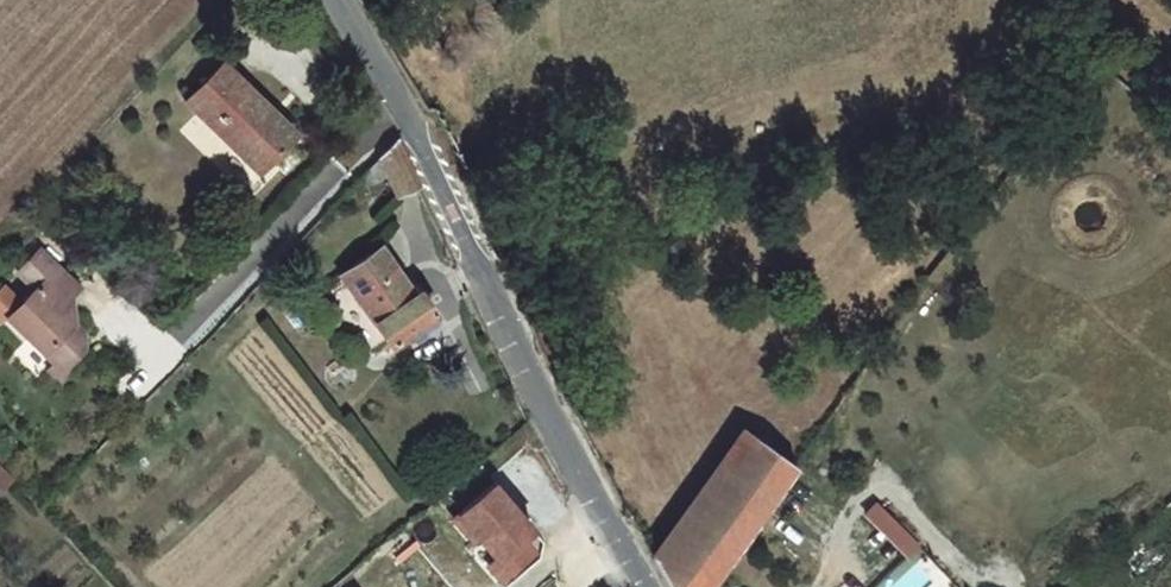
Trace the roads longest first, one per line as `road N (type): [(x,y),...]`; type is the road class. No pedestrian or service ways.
road 1 (tertiary): [(336,0),(422,146),(527,375),(645,586)]

